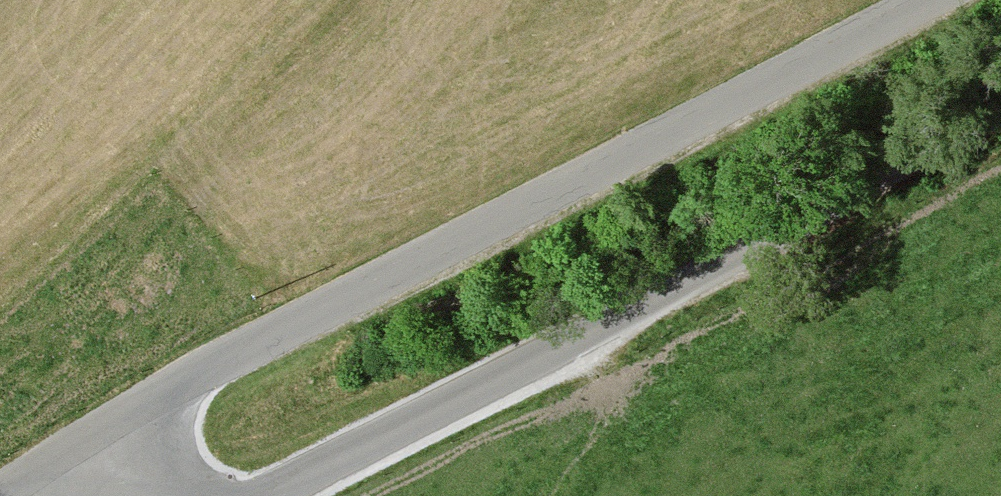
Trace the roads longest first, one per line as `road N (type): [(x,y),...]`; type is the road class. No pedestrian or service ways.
road 1 (unclassified): [(87,443),(204,371),(931,0)]
road 2 (unclassified): [(1000,112),(519,372),(304,481),(244,495)]

